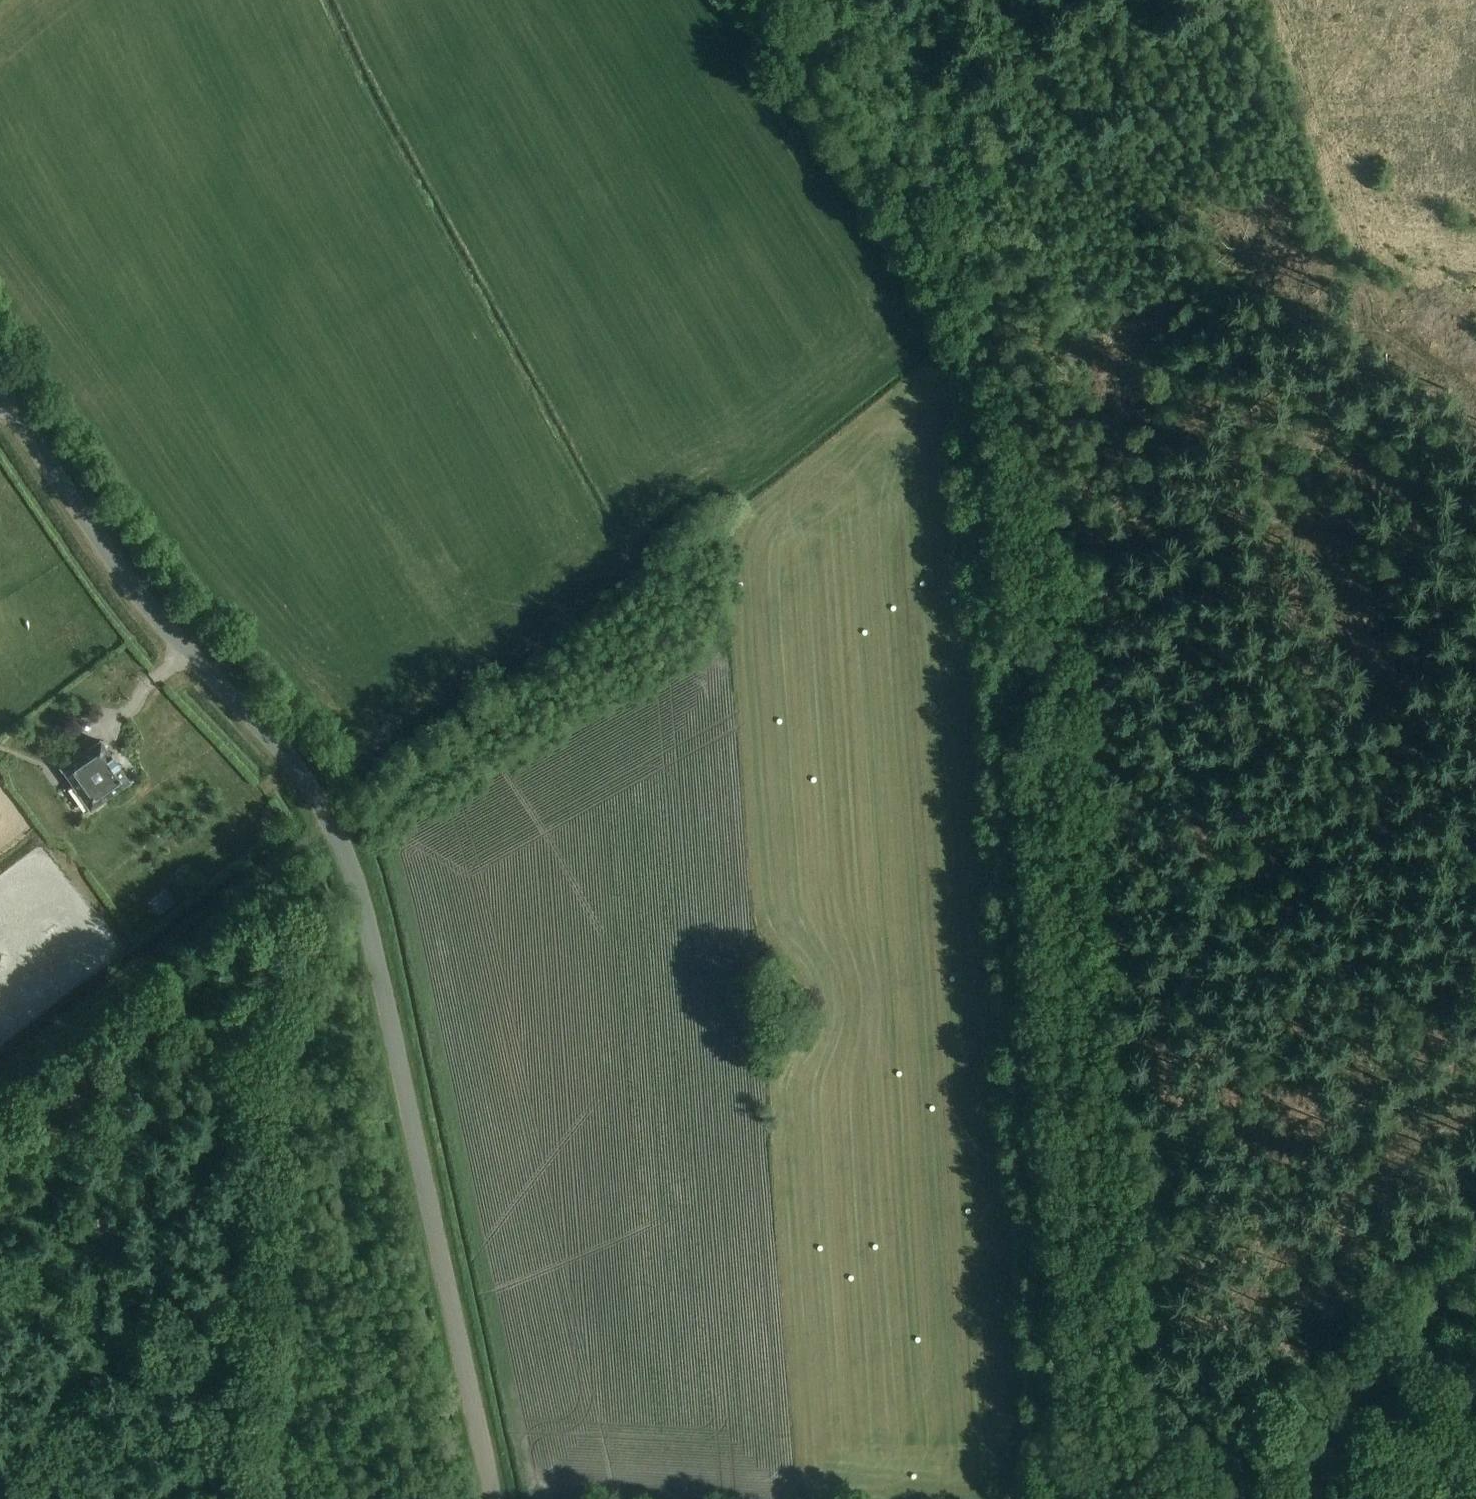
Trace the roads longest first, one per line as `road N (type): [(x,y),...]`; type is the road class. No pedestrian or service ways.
road 1 (unclassified): [(492,1498),(365,907),(337,832),(276,744),(127,578),(0,391)]
road 2 (track): [(1475,1228),(1302,1448),(1226,1498)]

